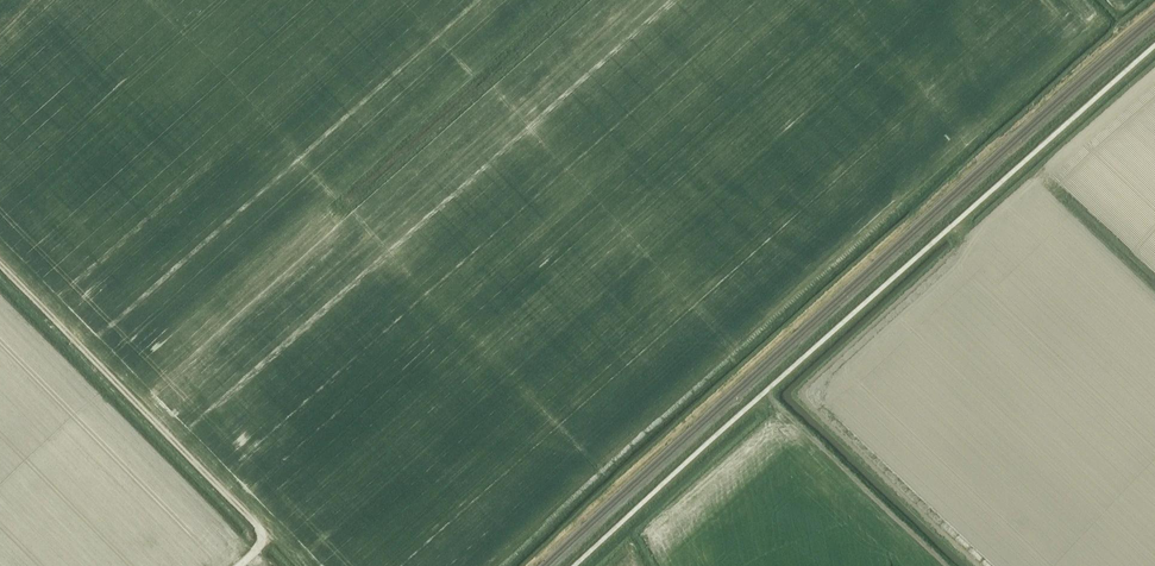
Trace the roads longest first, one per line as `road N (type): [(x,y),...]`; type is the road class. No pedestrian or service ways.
road 1 (track): [(240,565),(264,540),(0,269)]

